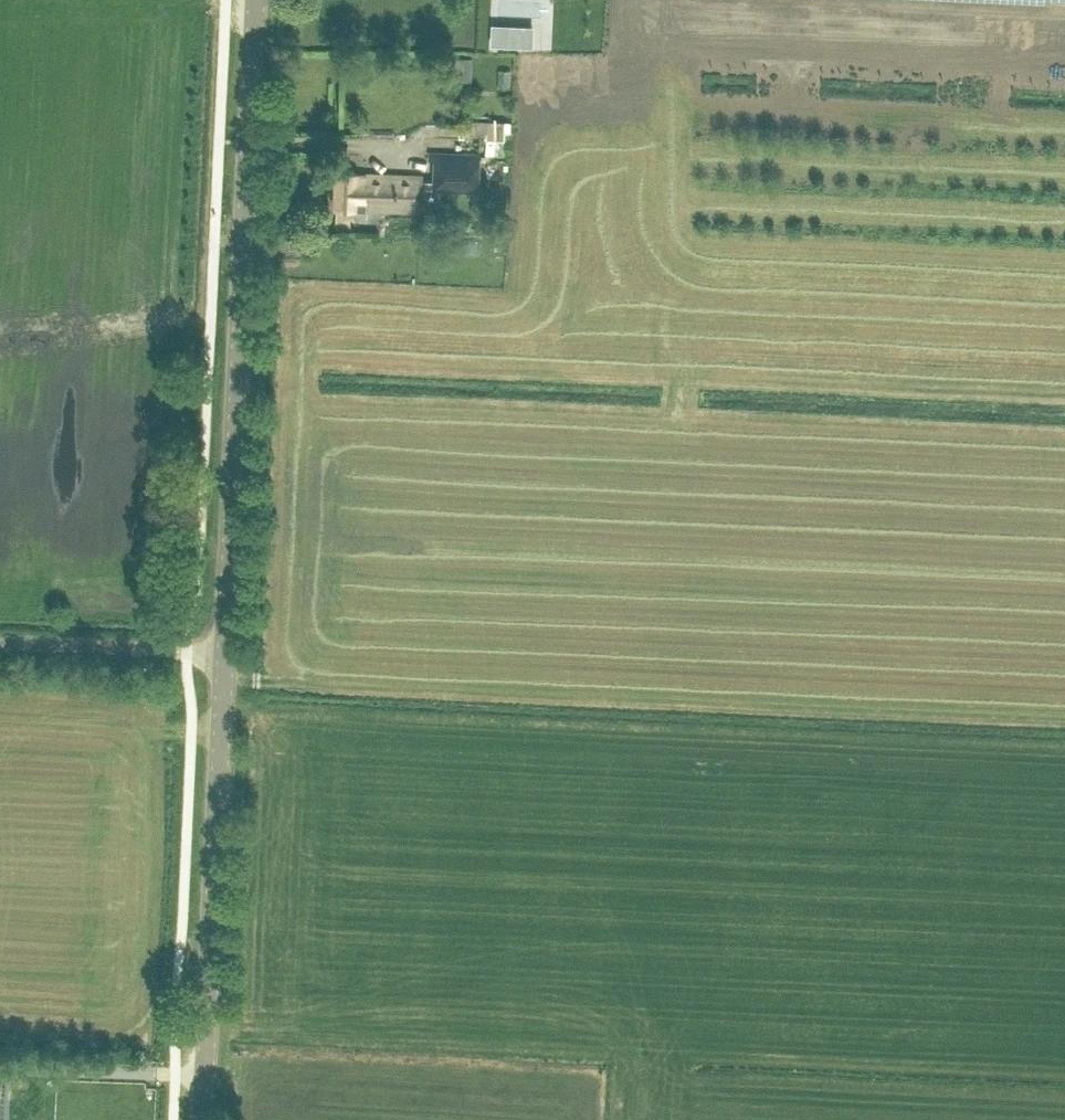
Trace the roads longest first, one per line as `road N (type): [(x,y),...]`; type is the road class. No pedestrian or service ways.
road 1 (tertiary): [(202,1119),(256,0)]

